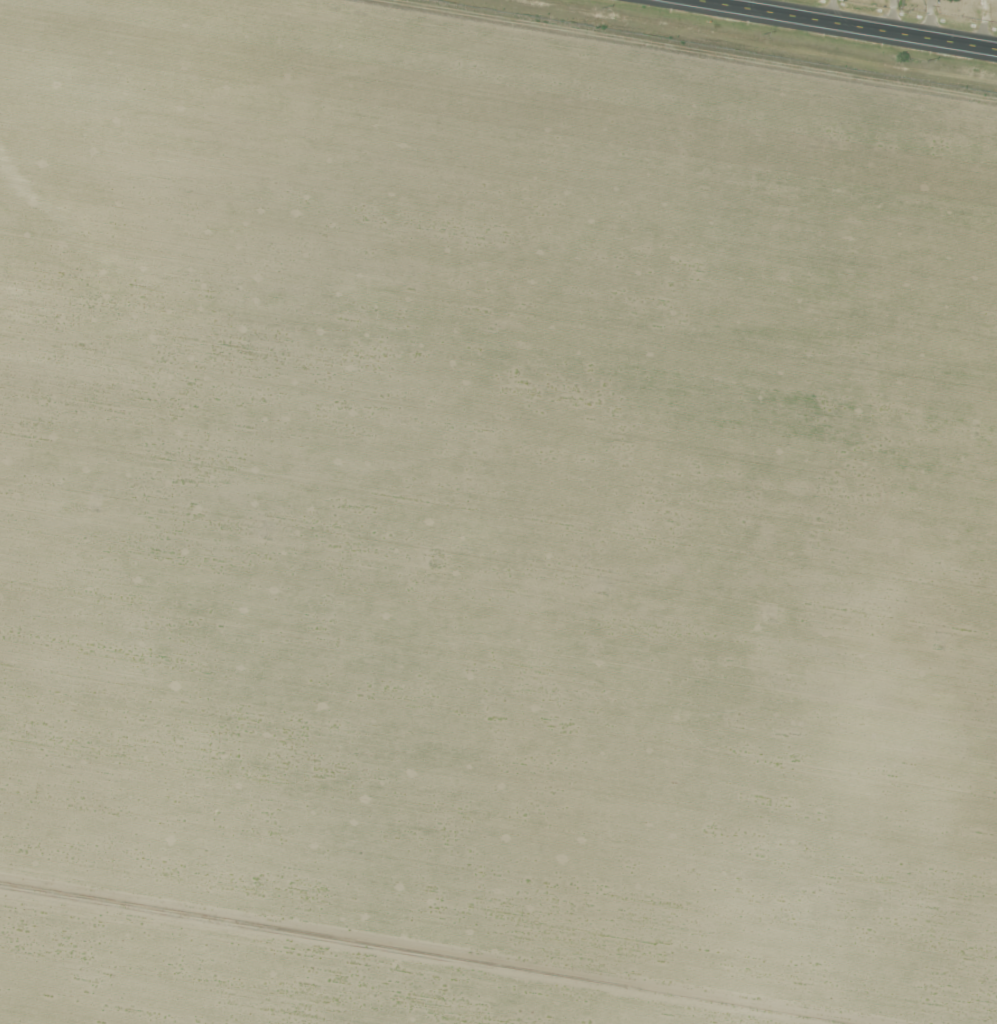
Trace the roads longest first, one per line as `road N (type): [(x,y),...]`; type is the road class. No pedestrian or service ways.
road 1 (secondary): [(996,49),(696,0)]

